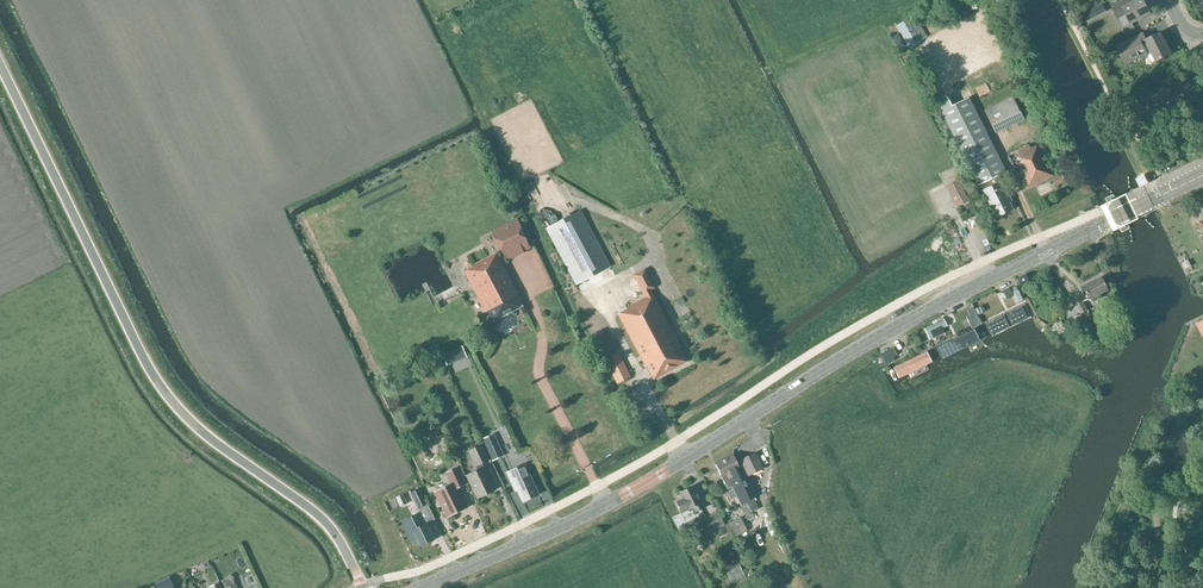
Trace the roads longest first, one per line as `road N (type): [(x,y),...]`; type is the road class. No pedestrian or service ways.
road 1 (secondary): [(421,587),(619,497),(912,319),(1202,175)]
road 2 (tertiary): [(363,587),(326,524),(200,432),(158,383),(0,67)]

